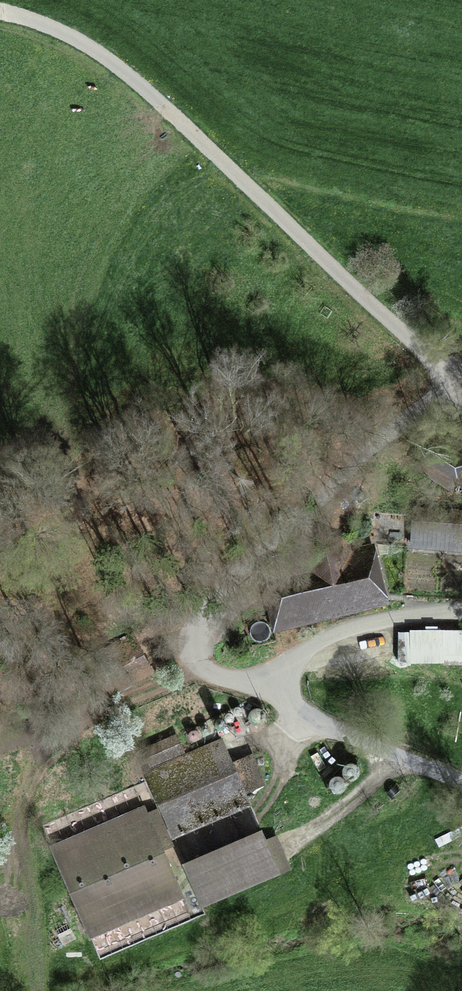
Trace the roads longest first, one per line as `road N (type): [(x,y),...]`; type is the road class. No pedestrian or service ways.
road 1 (track): [(441,369),(95,48),(0,11)]
road 2 (track): [(284,685),(237,681),(204,665),(198,651),(213,600),(253,552),(434,395),(441,369)]
road 3 (track): [(289,846),(408,760)]

